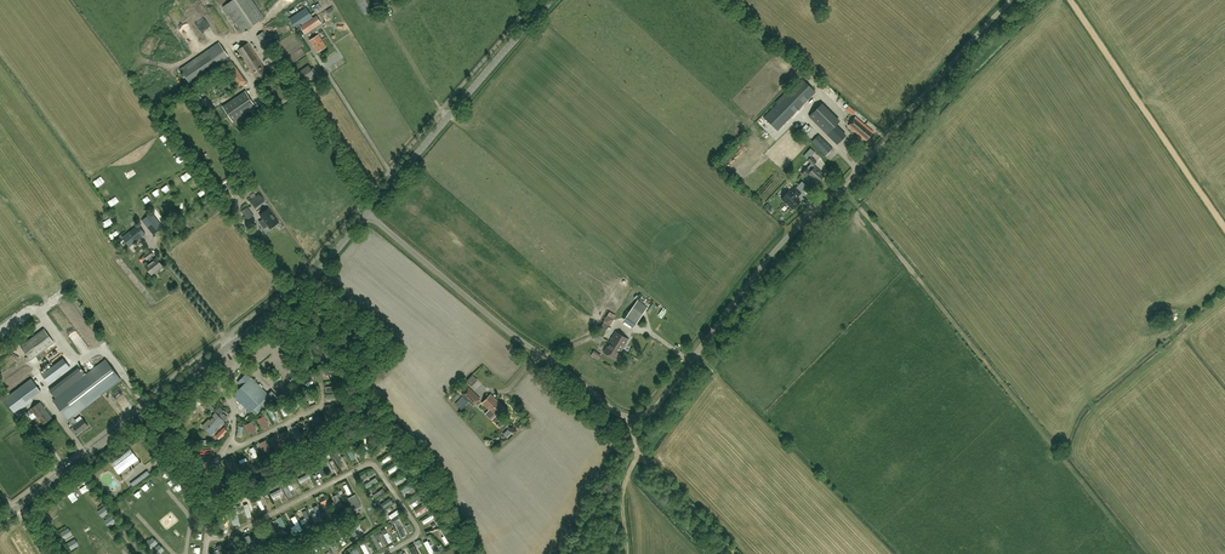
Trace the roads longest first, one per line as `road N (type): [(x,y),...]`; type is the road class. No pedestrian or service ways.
road 1 (unclassified): [(630,418),(657,404),(769,257),(1012,0)]
road 2 (tertiary): [(0,524),(281,306),(368,212)]
road 3 (track): [(1139,553),(842,186)]
road 4 (unclassified): [(368,212),(483,311),(630,418)]
road 5 (track): [(1070,0),(1224,227)]
road 6 (tertiary): [(368,212),(535,19)]
road 7 (track): [(280,64),(373,207)]
road 8 (track): [(316,57),(396,180)]

